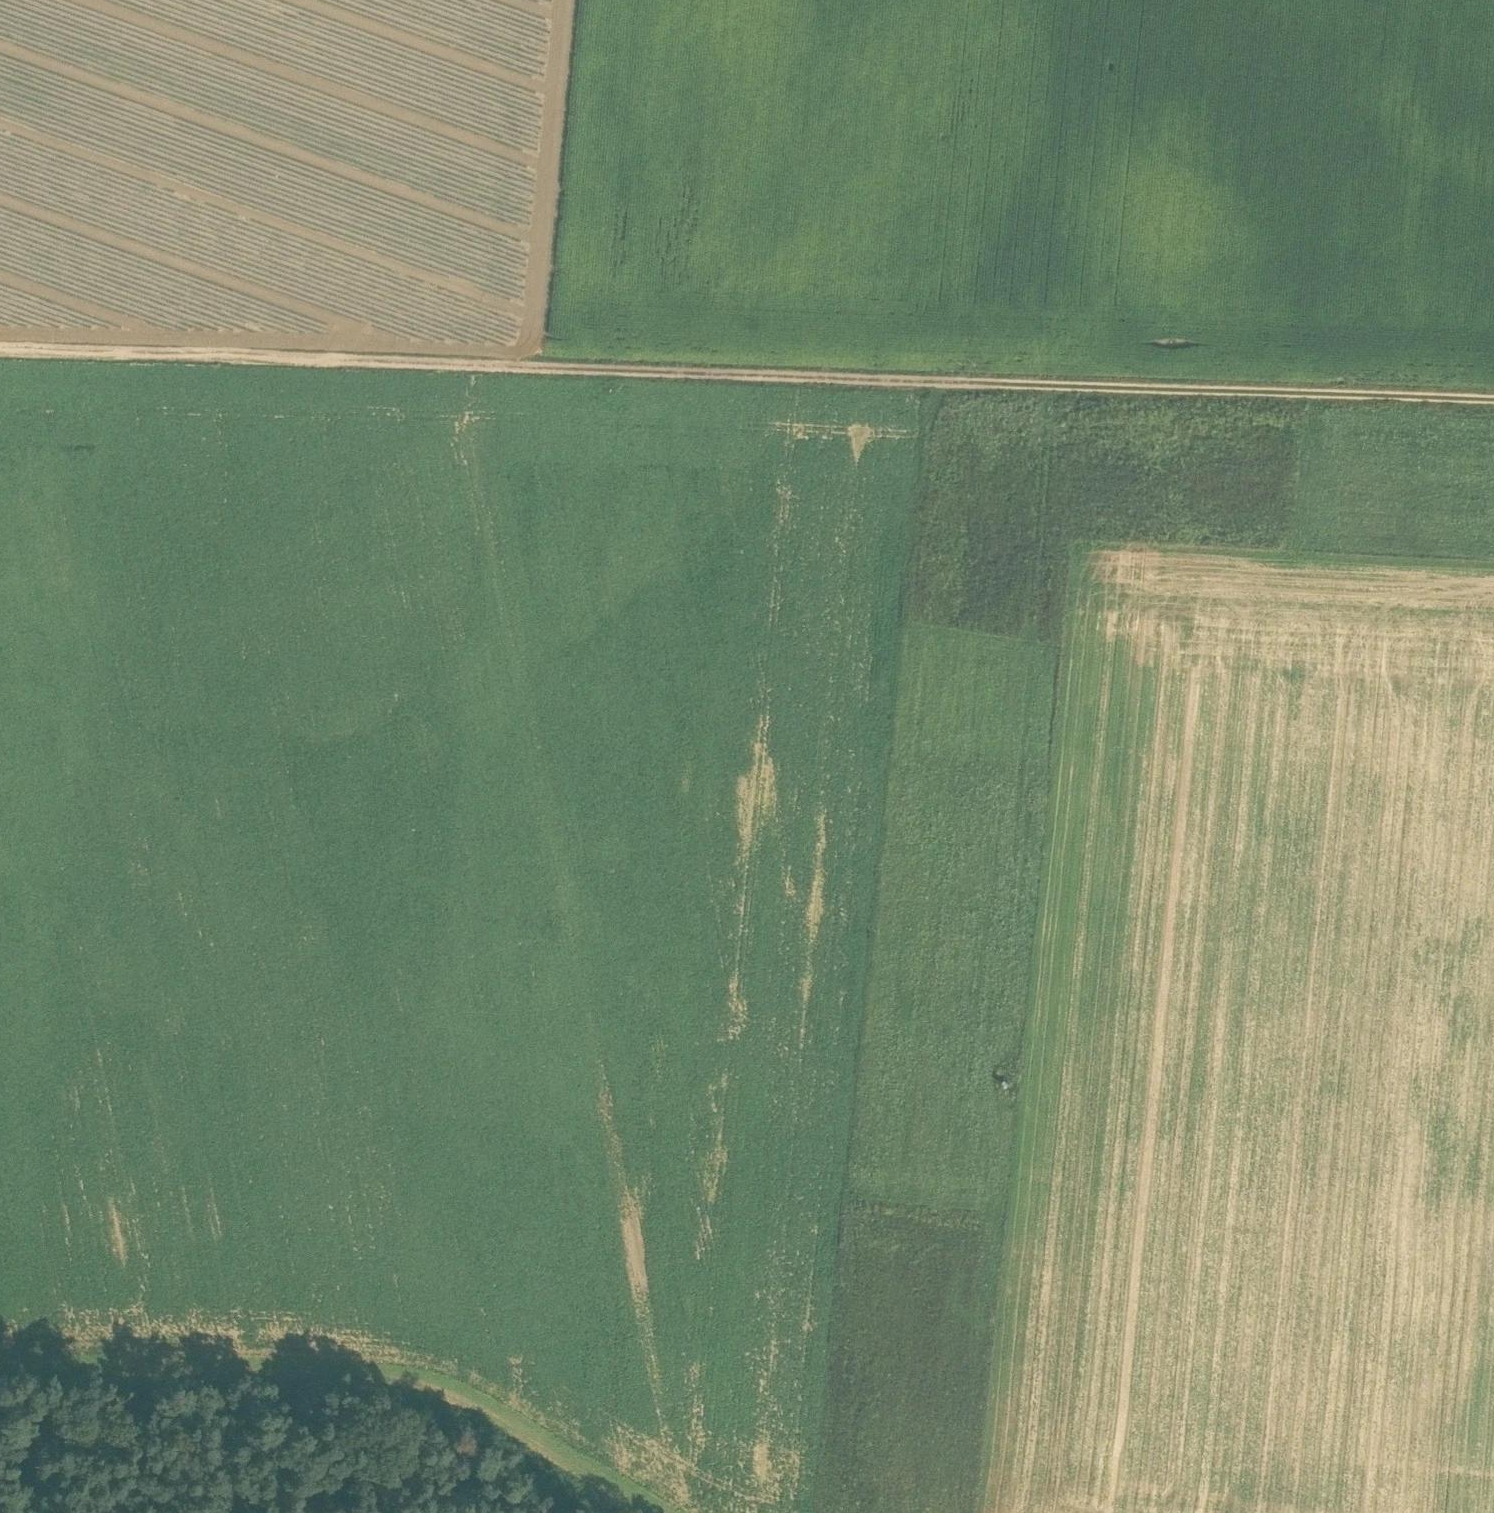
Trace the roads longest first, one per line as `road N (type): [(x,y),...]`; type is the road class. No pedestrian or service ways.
road 1 (track): [(1493,393),(0,357)]

